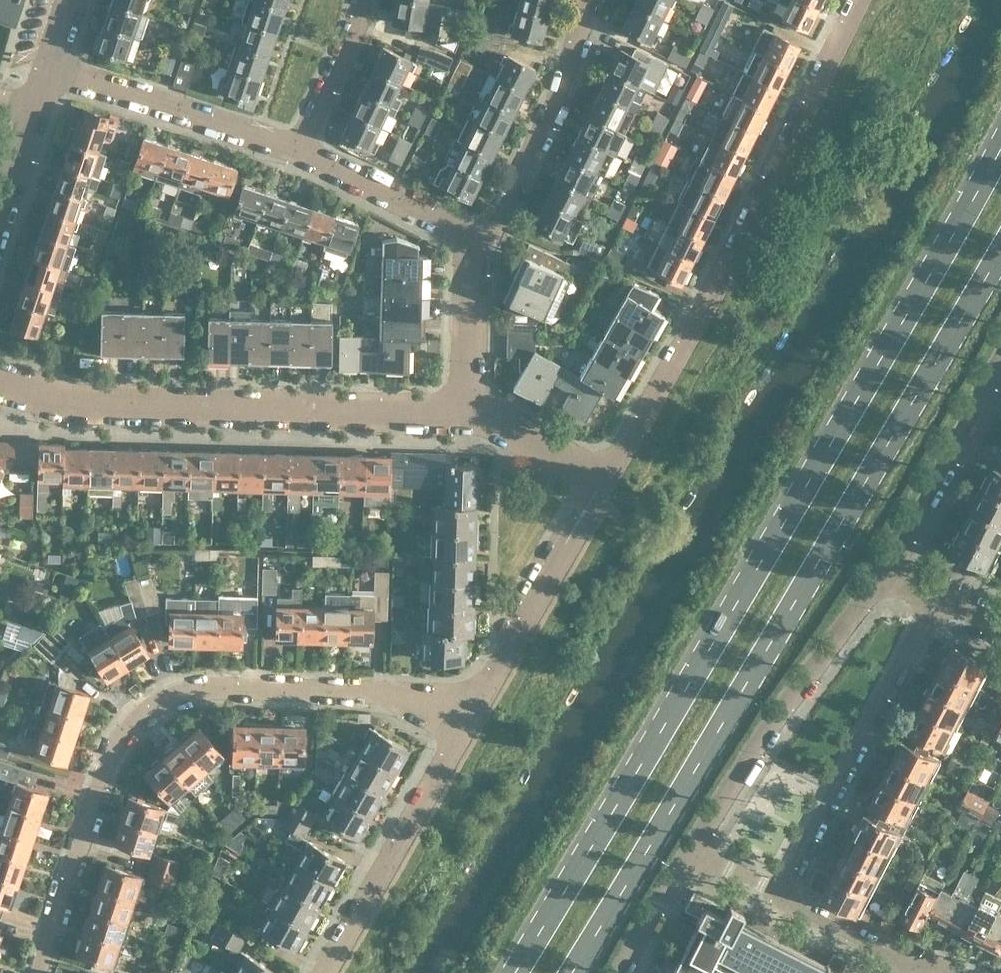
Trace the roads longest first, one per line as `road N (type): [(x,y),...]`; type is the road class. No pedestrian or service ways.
road 1 (primary): [(1000,129),(863,386),(512,972)]
road 2 (primary): [(570,972),(1000,240)]
road 3 (residential): [(38,972),(110,762),(131,728),(159,703),(198,688),(383,692),(480,704)]
road 4 (residential): [(854,0),(602,478)]
road 5 (residential): [(0,382),(74,403),(470,411)]
road 6 (residential): [(695,854),(899,571)]
road 7 (residential): [(784,900),(939,594)]
road 8 (residential): [(480,704),(327,972)]
road 9 (residential): [(300,150),(48,65)]
road 10 (residential): [(481,240),(564,76),(588,0)]
road 11 (residential): [(602,478),(480,704)]
road 12 (residential): [(899,571),(1000,379)]
road 13 (residential): [(481,240),(300,150)]
road 14 (residential): [(470,411),(481,240)]
road 15 (residential): [(363,0),(300,150)]
road 16 (residential): [(0,206),(48,65)]
road 17 (residential): [(470,411),(602,478)]
road 18 (residential): [(914,969),(784,900)]
road 19 (residential): [(628,972),(695,854)]

